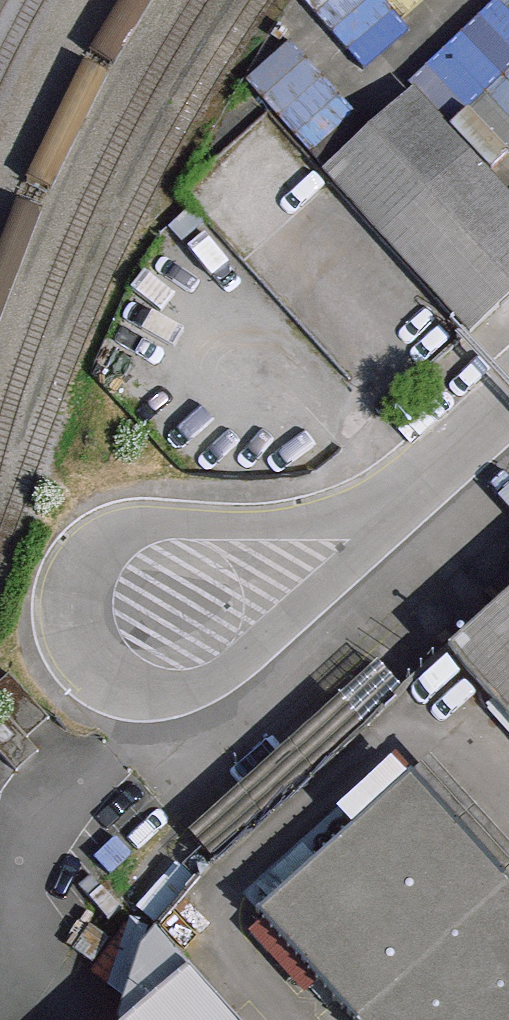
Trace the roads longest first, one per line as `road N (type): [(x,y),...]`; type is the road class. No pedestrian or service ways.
road 1 (residential): [(397,490),(250,521),(154,519),(103,539),(75,586),(80,640),(95,663),(117,680),(170,691),(221,665)]
road 2 (residential): [(221,665),(397,490)]
road 3 (residential): [(508,393),(397,490)]

